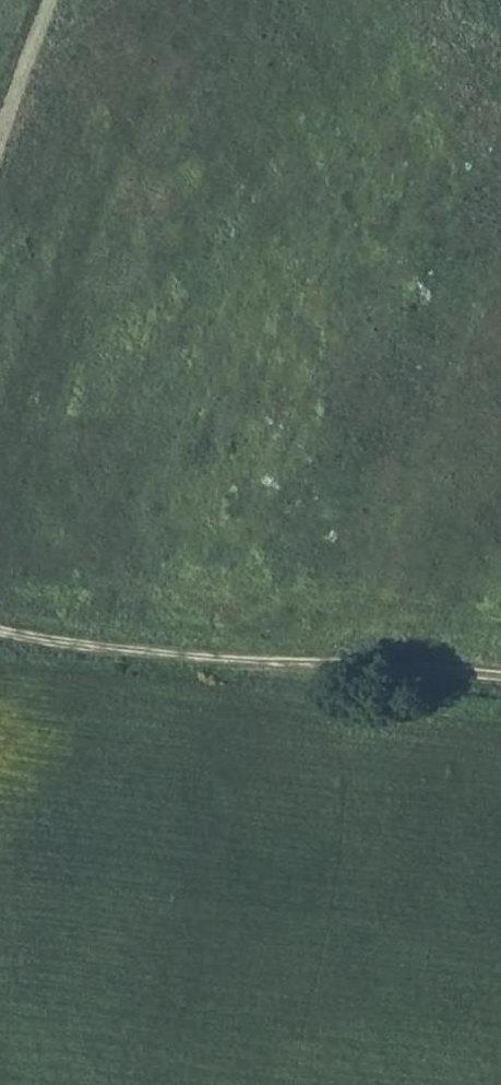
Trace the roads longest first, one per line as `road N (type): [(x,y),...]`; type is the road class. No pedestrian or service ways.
road 1 (track): [(0,629),(500,683)]

